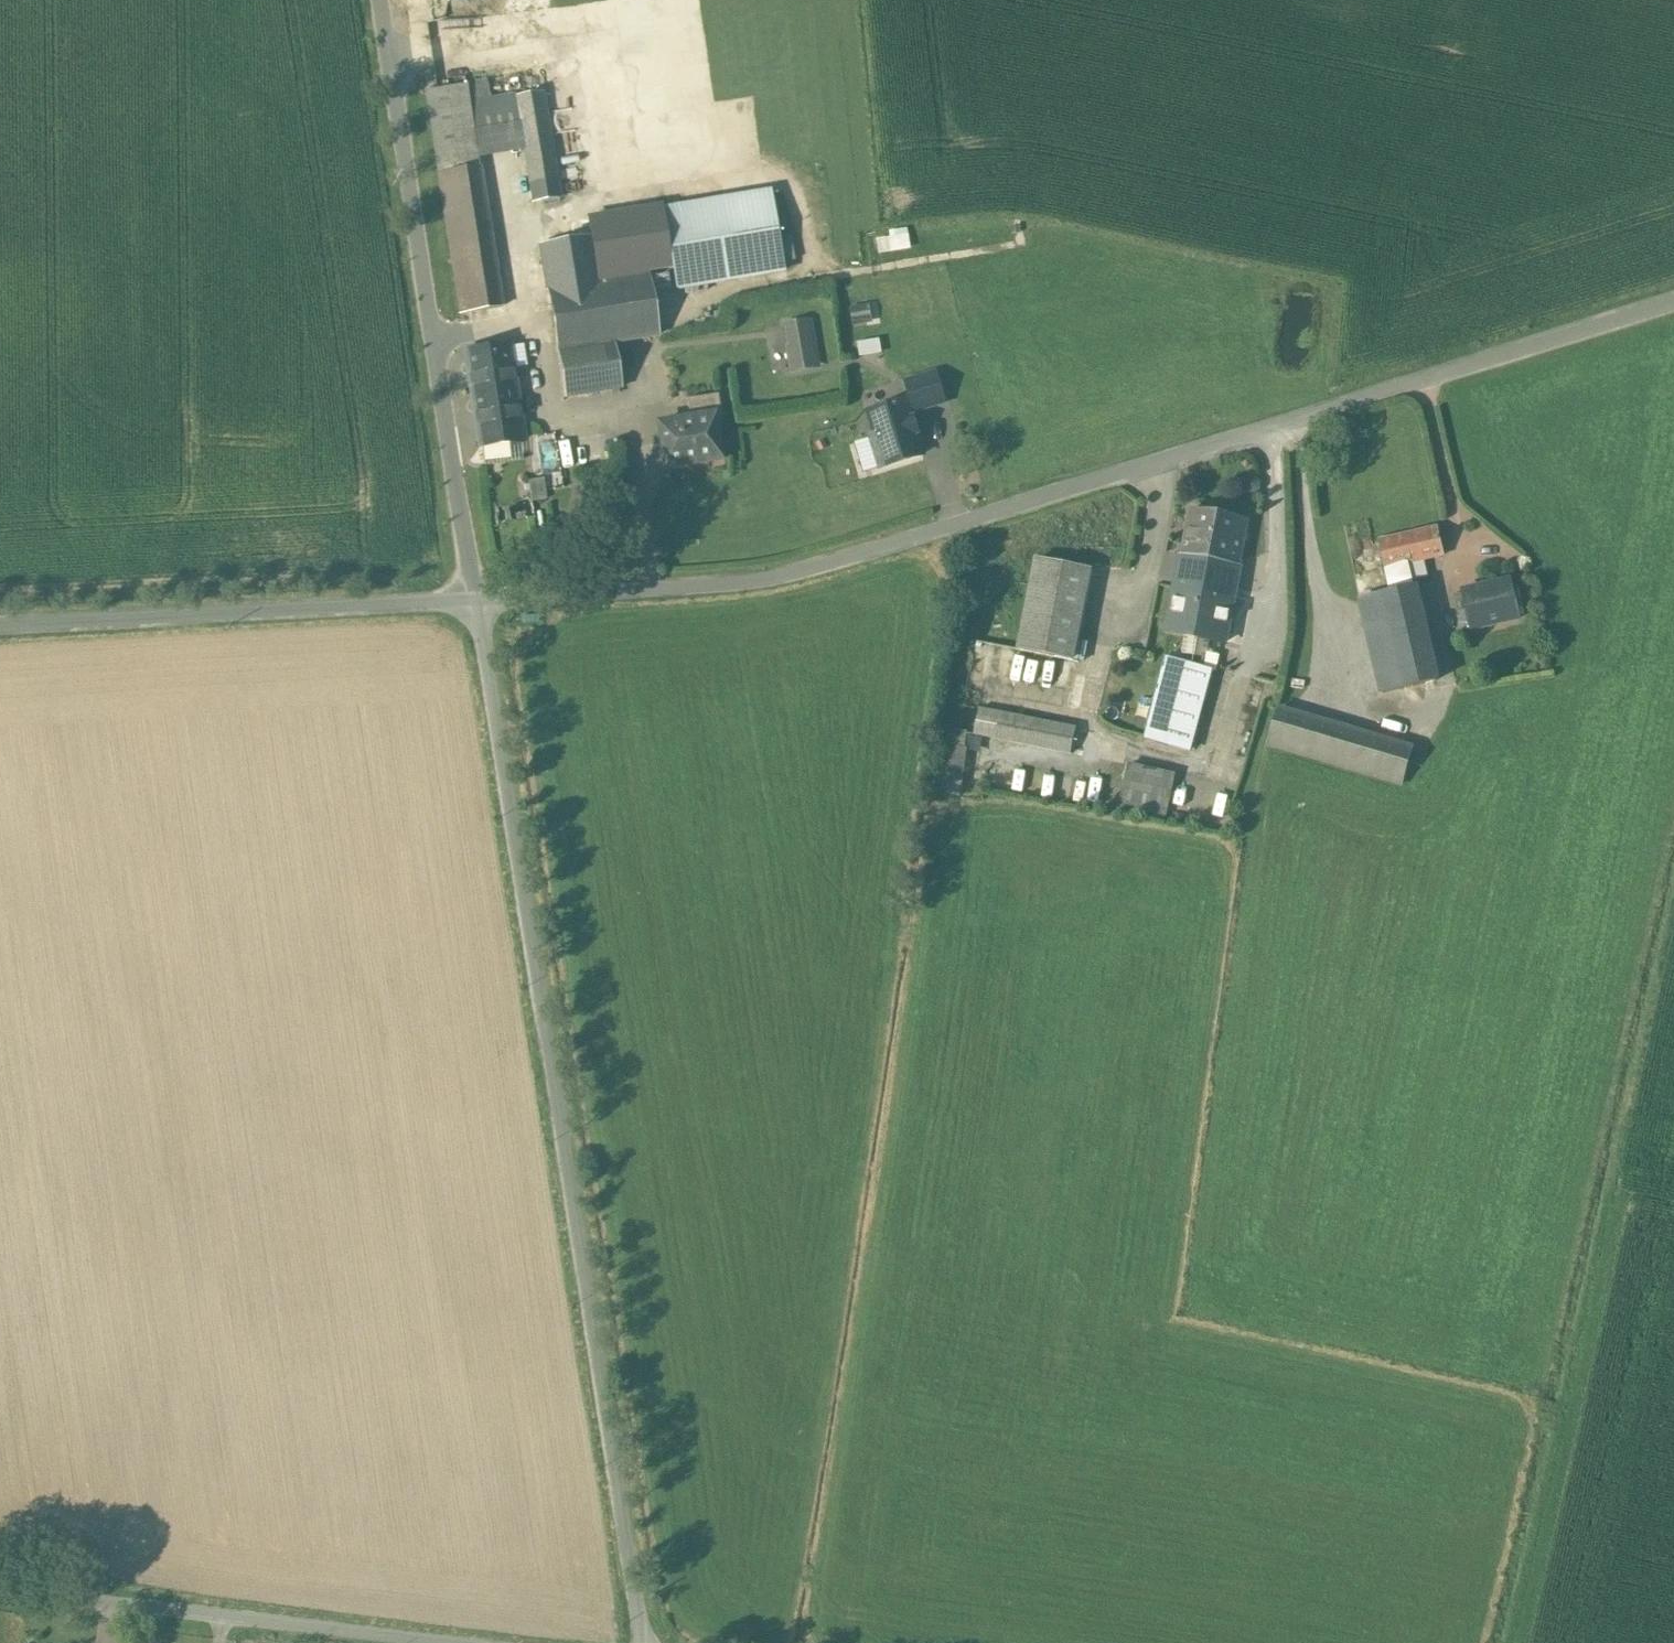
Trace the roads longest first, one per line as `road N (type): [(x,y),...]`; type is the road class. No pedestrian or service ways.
road 1 (unclassified): [(1673,299),(742,588),(473,600)]
road 2 (unclassified): [(639,1642),(473,600)]
road 3 (unclassified): [(473,600),(381,0)]
road 4 (unclassified): [(473,600),(0,623)]
road 5 (unclassified): [(466,1642),(0,1587)]

